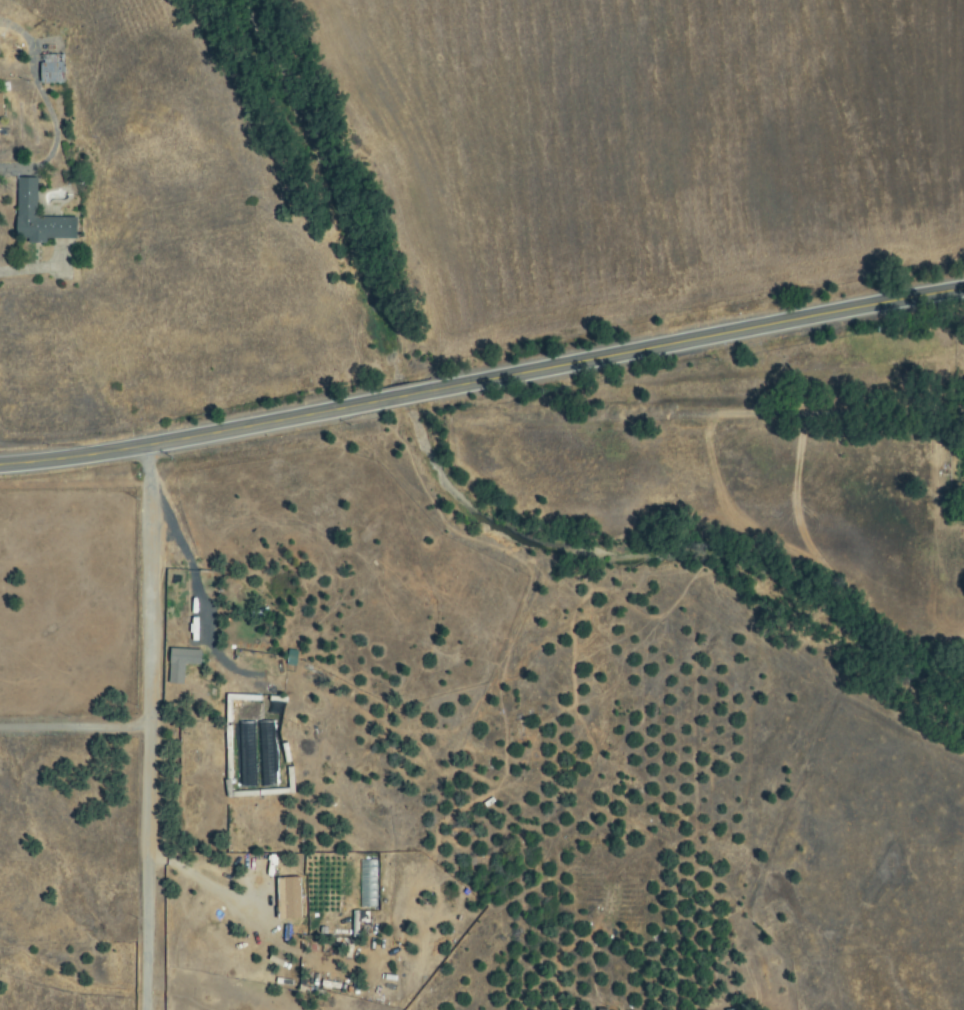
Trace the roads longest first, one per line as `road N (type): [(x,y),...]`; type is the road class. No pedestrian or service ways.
road 1 (secondary): [(0,466),(216,435),(963,291)]
road 2 (residential): [(321,1009),(301,418)]
road 3 (residential): [(756,329),(746,241),(760,67)]

